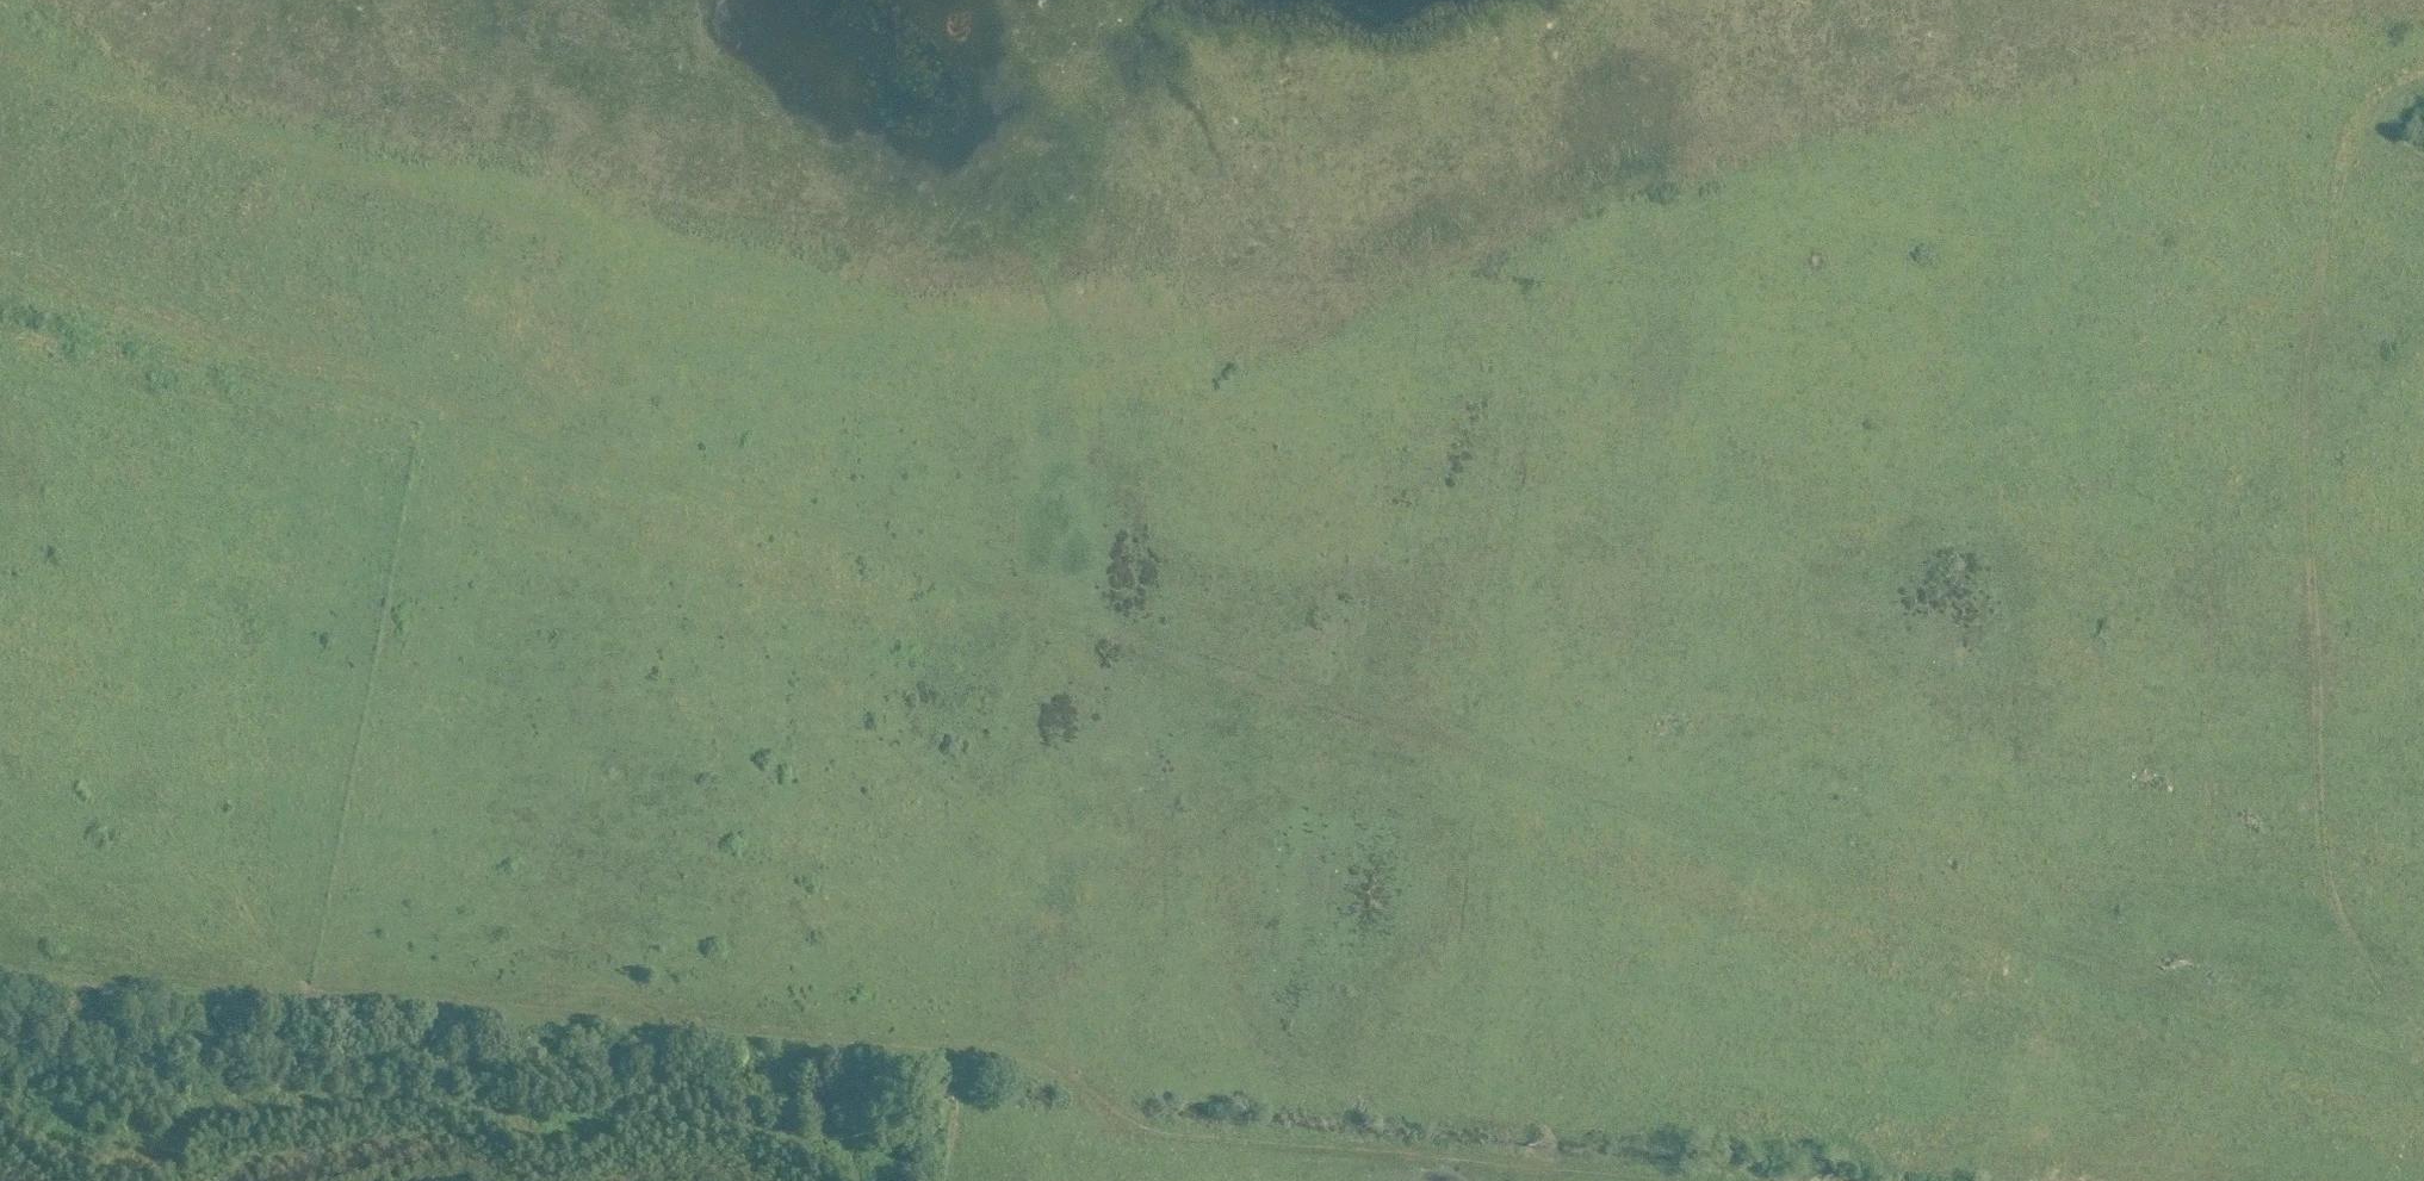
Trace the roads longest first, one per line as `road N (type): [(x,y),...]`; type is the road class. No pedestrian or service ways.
road 1 (track): [(0,1012),(1706,1180)]

